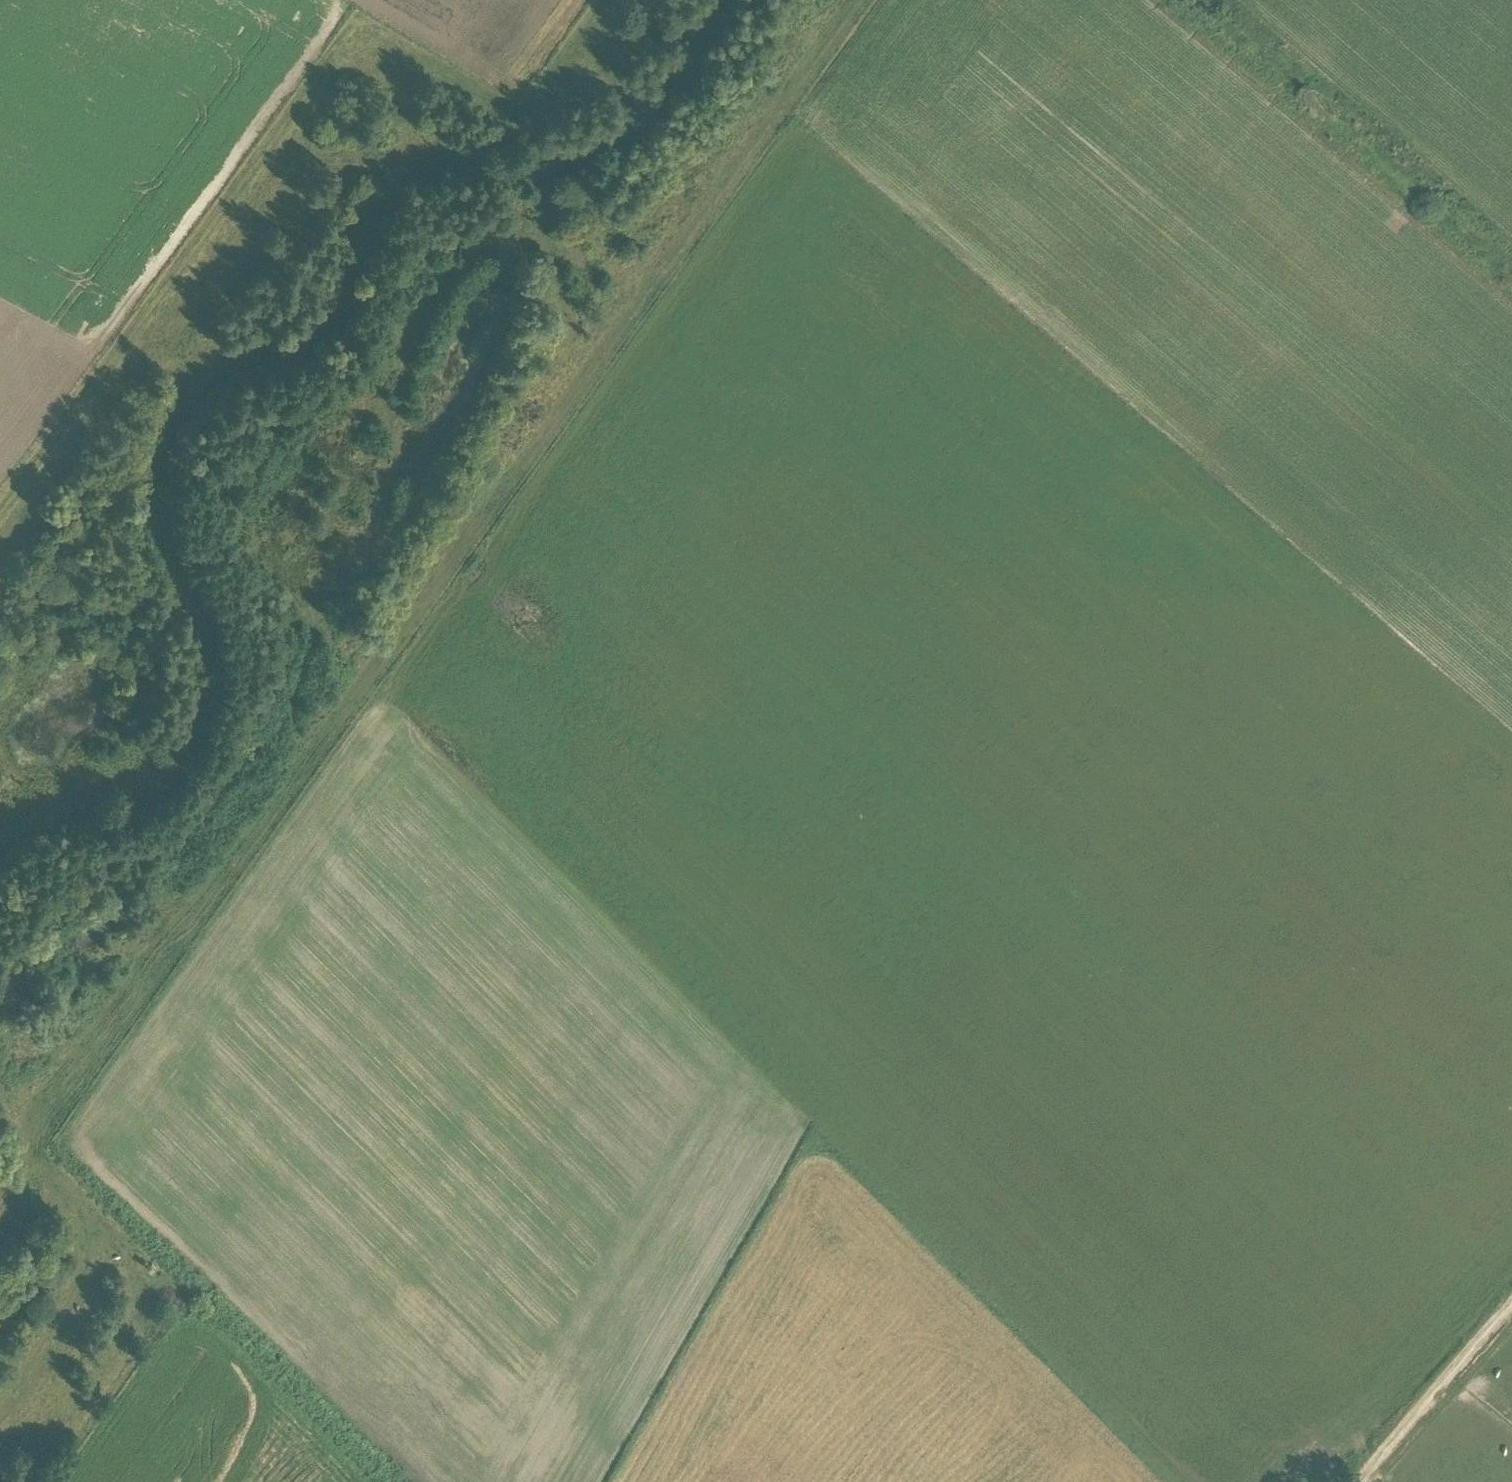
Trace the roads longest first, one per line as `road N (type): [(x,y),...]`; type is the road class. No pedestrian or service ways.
road 1 (track): [(1511,1295),(1374,1466)]

